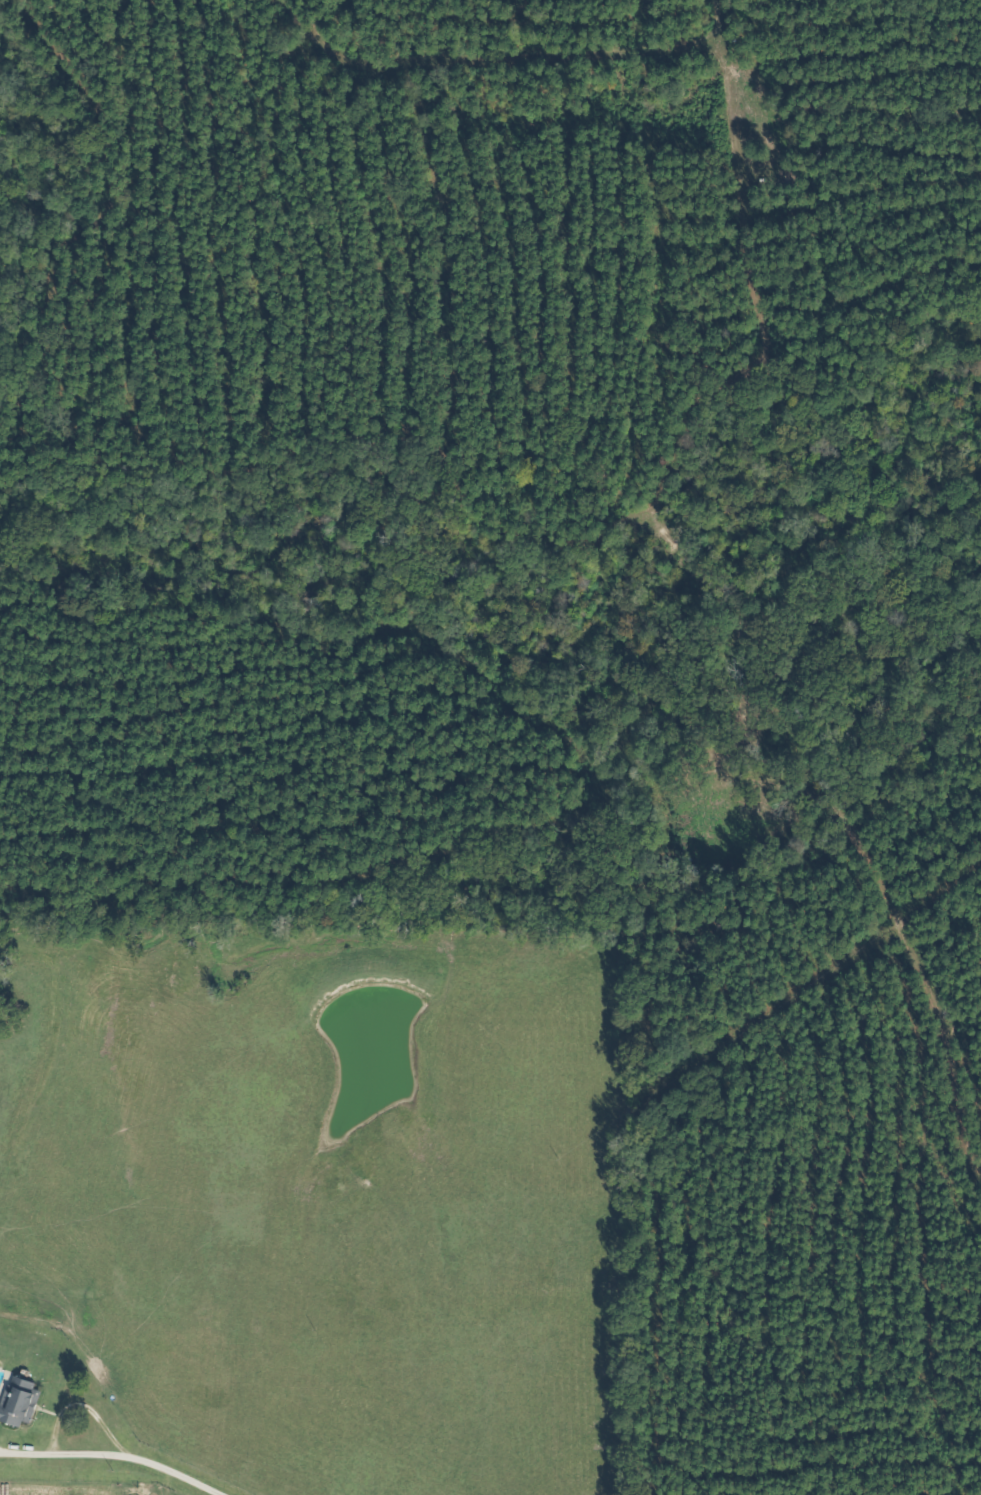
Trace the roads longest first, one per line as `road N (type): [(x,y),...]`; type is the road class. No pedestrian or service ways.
road 1 (track): [(225,1494),(125,1453),(0,1450)]

